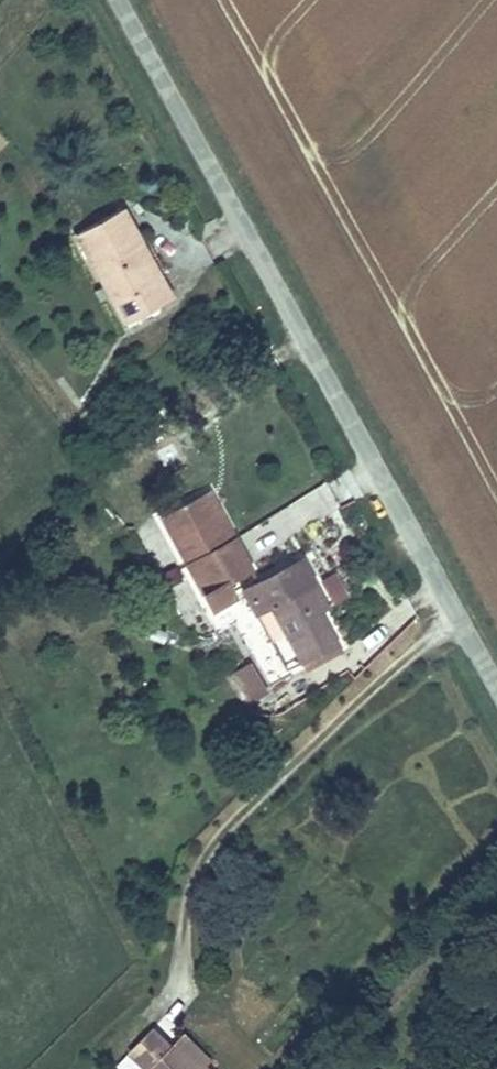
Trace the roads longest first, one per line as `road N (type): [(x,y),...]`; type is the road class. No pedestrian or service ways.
road 1 (unclassified): [(496,689),(119,0)]

